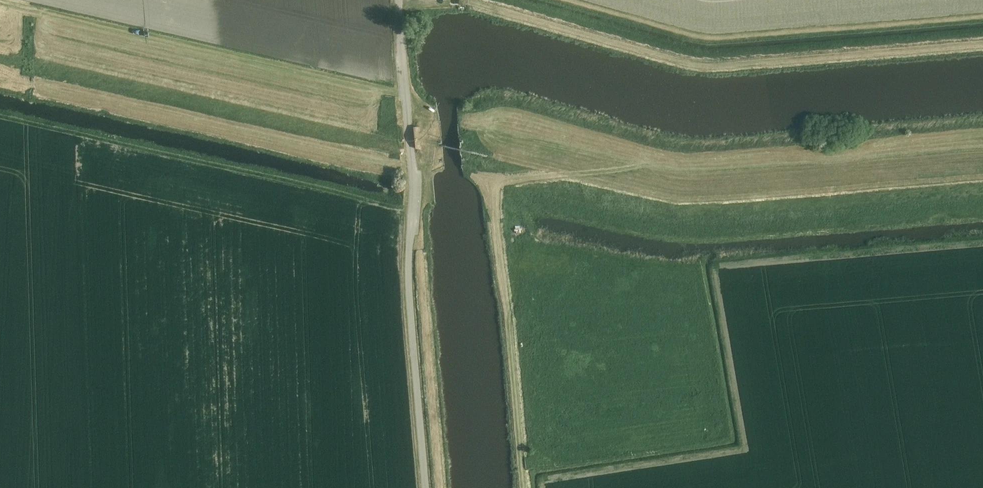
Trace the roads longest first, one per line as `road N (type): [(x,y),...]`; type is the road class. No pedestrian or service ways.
road 1 (unclassified): [(426,487),(407,279),(414,172),(398,0)]

